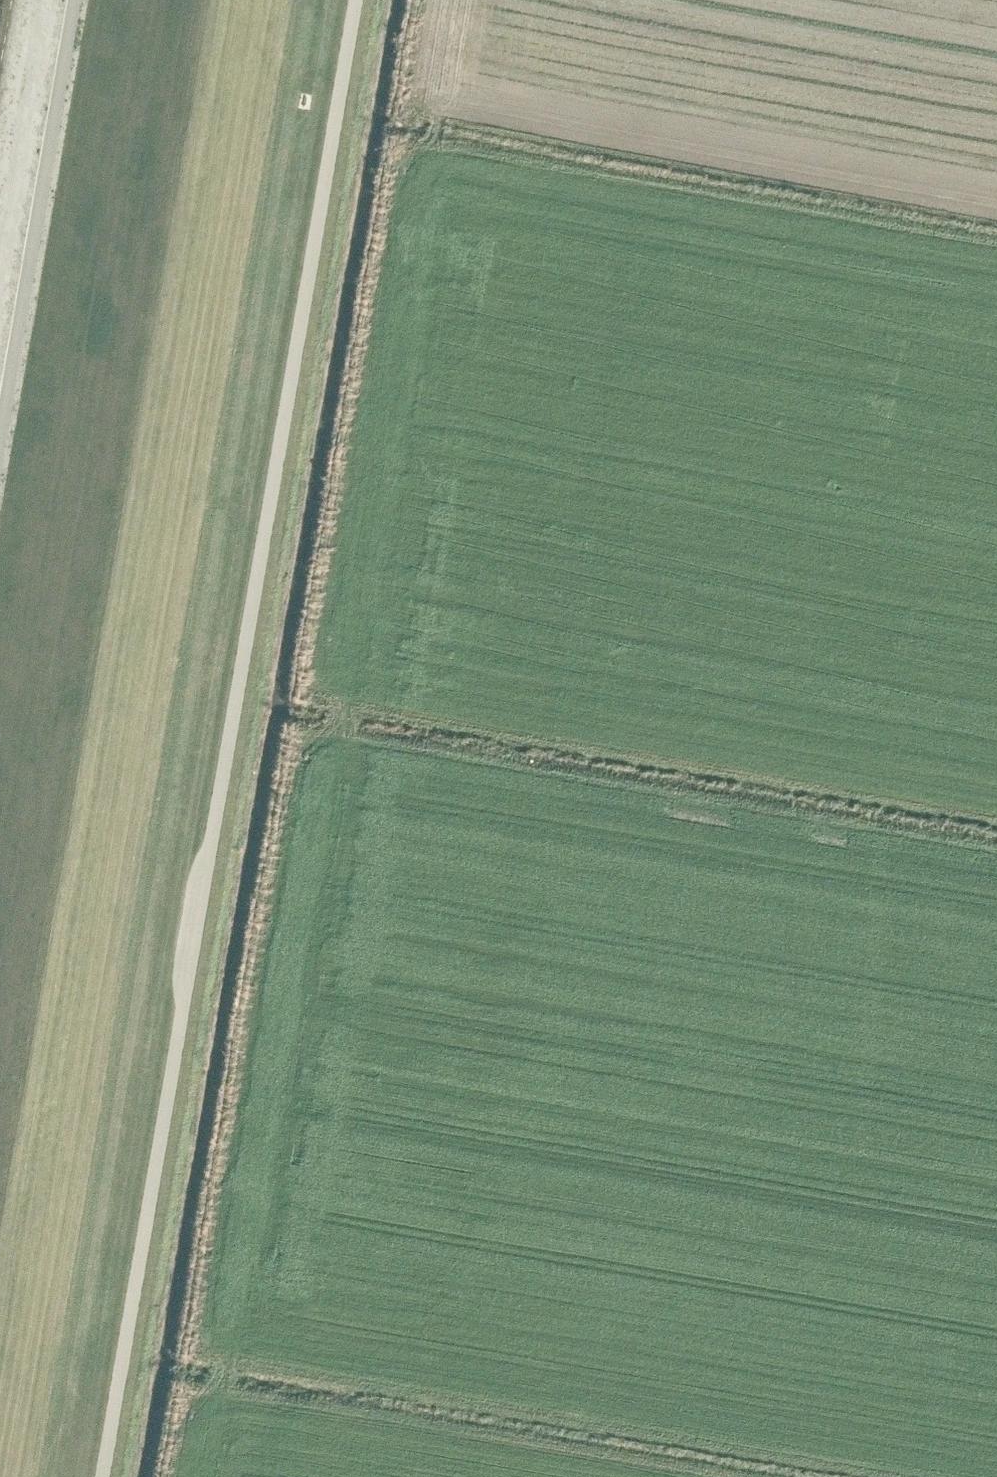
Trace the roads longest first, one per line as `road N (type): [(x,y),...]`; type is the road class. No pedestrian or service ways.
road 1 (track): [(103,1476),(354,0)]
road 2 (track): [(94,0),(0,546)]

